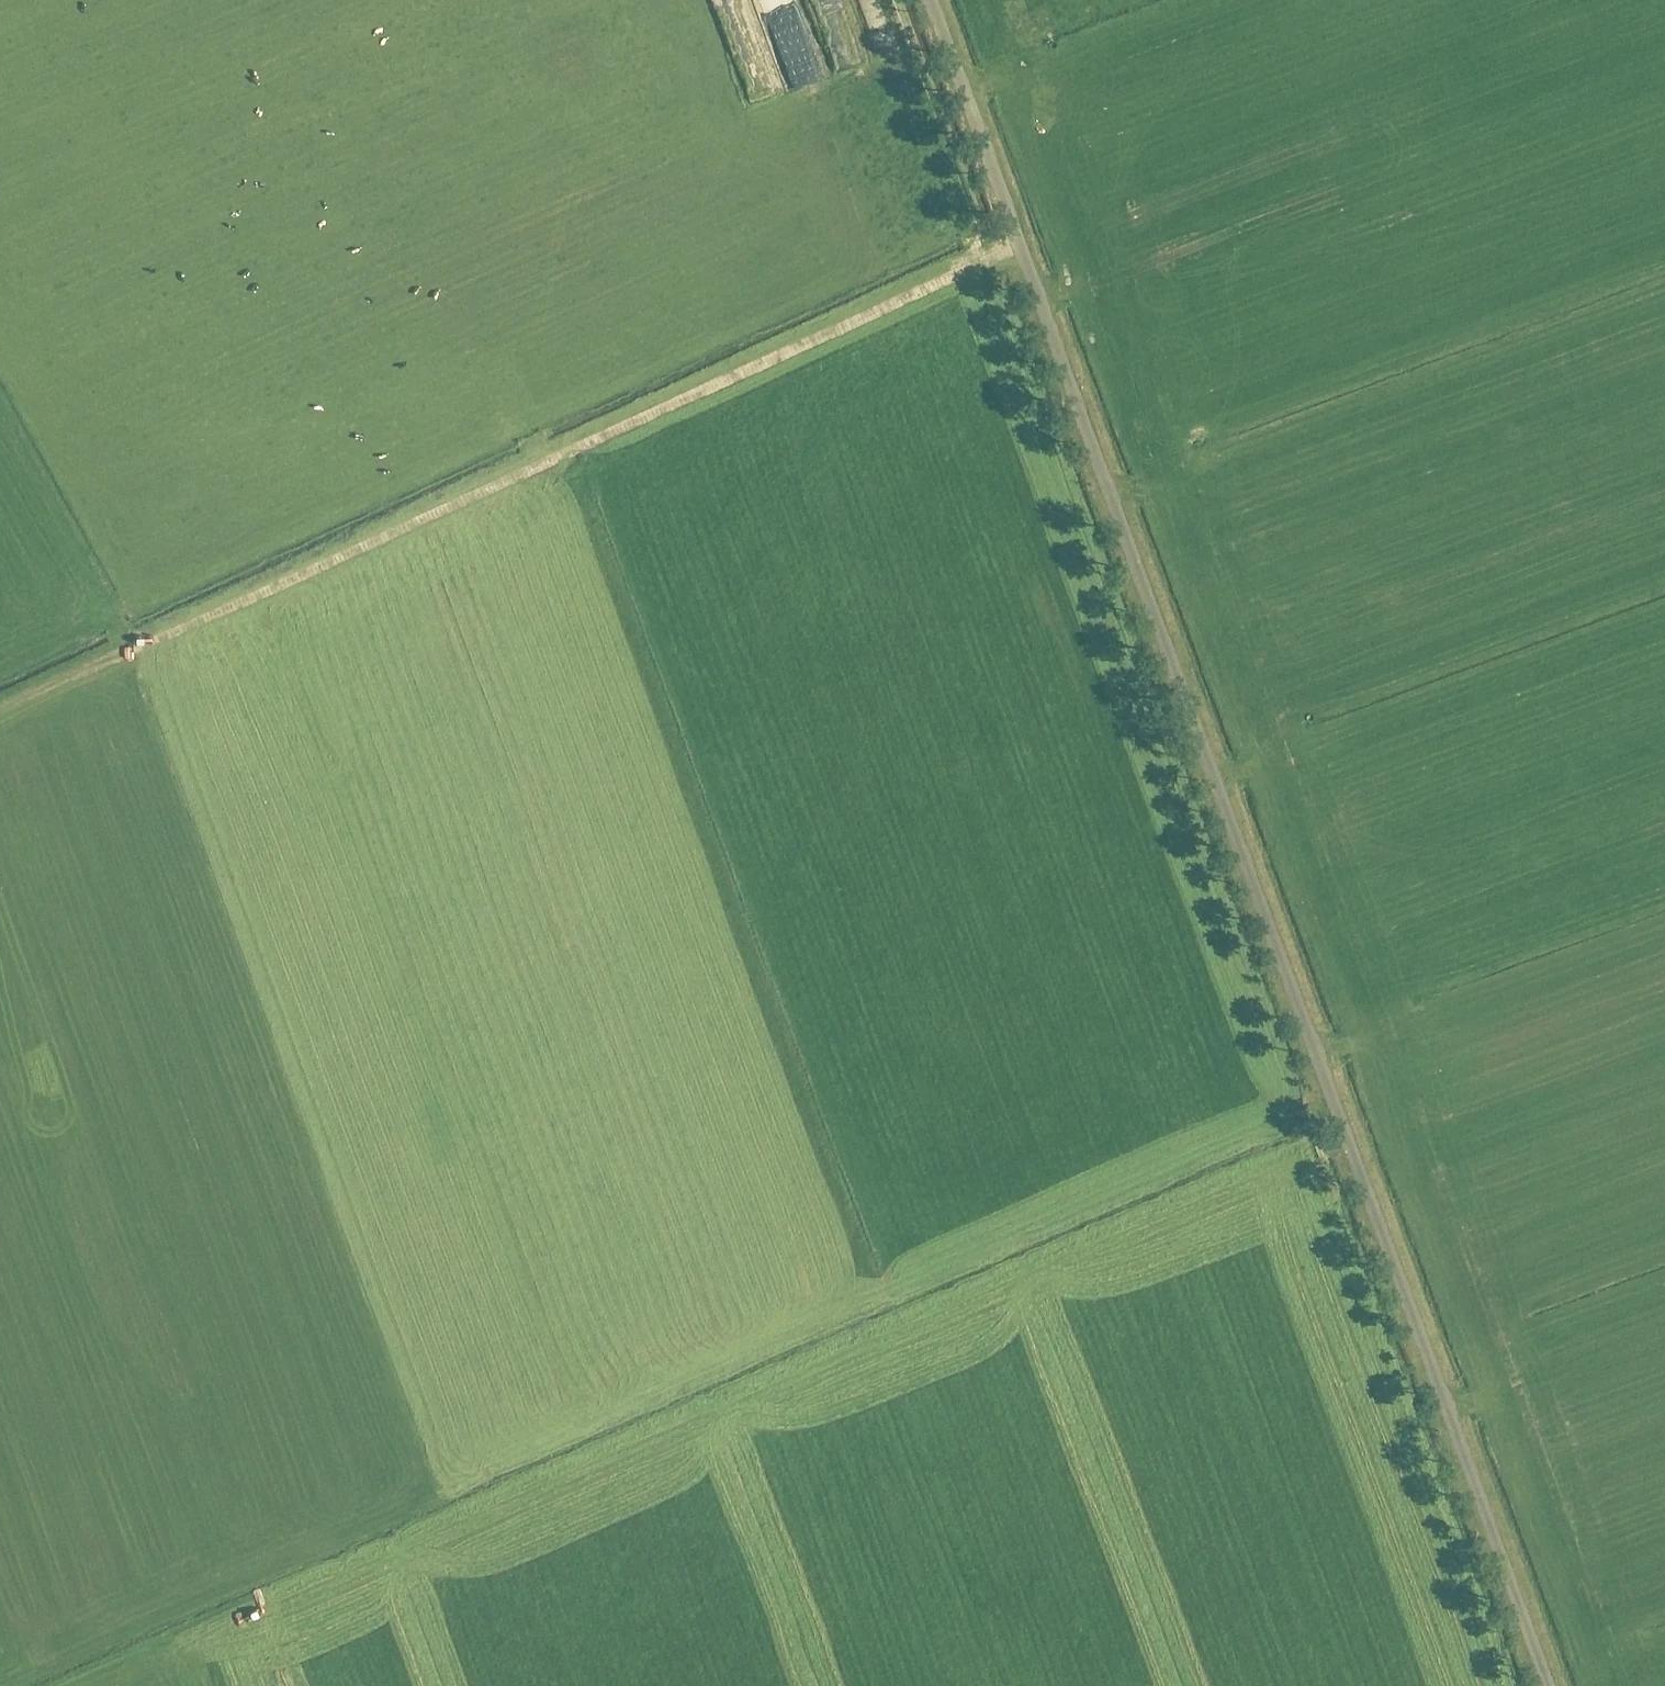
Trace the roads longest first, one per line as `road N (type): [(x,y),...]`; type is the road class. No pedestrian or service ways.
road 1 (unclassified): [(1545,1685),(927,0)]

